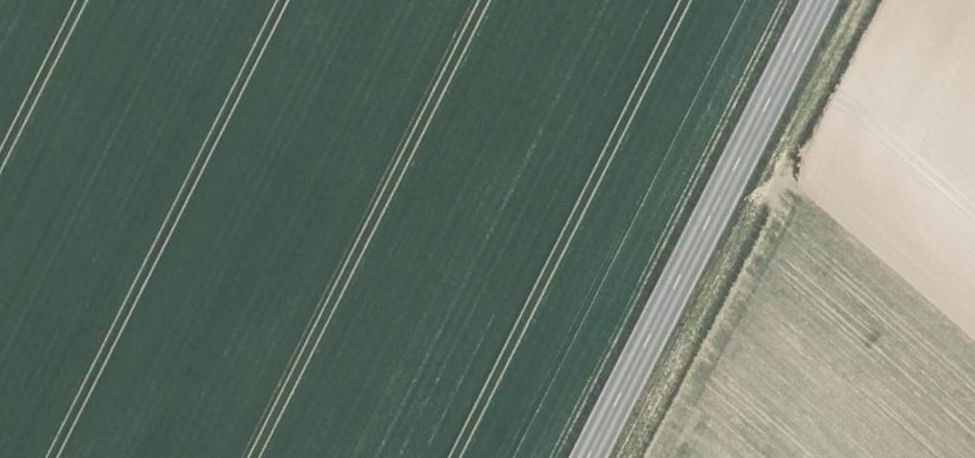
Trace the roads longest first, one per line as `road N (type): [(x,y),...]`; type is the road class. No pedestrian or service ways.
road 1 (track): [(862,0),(638,457)]
road 2 (secondary): [(596,457),(819,0)]

